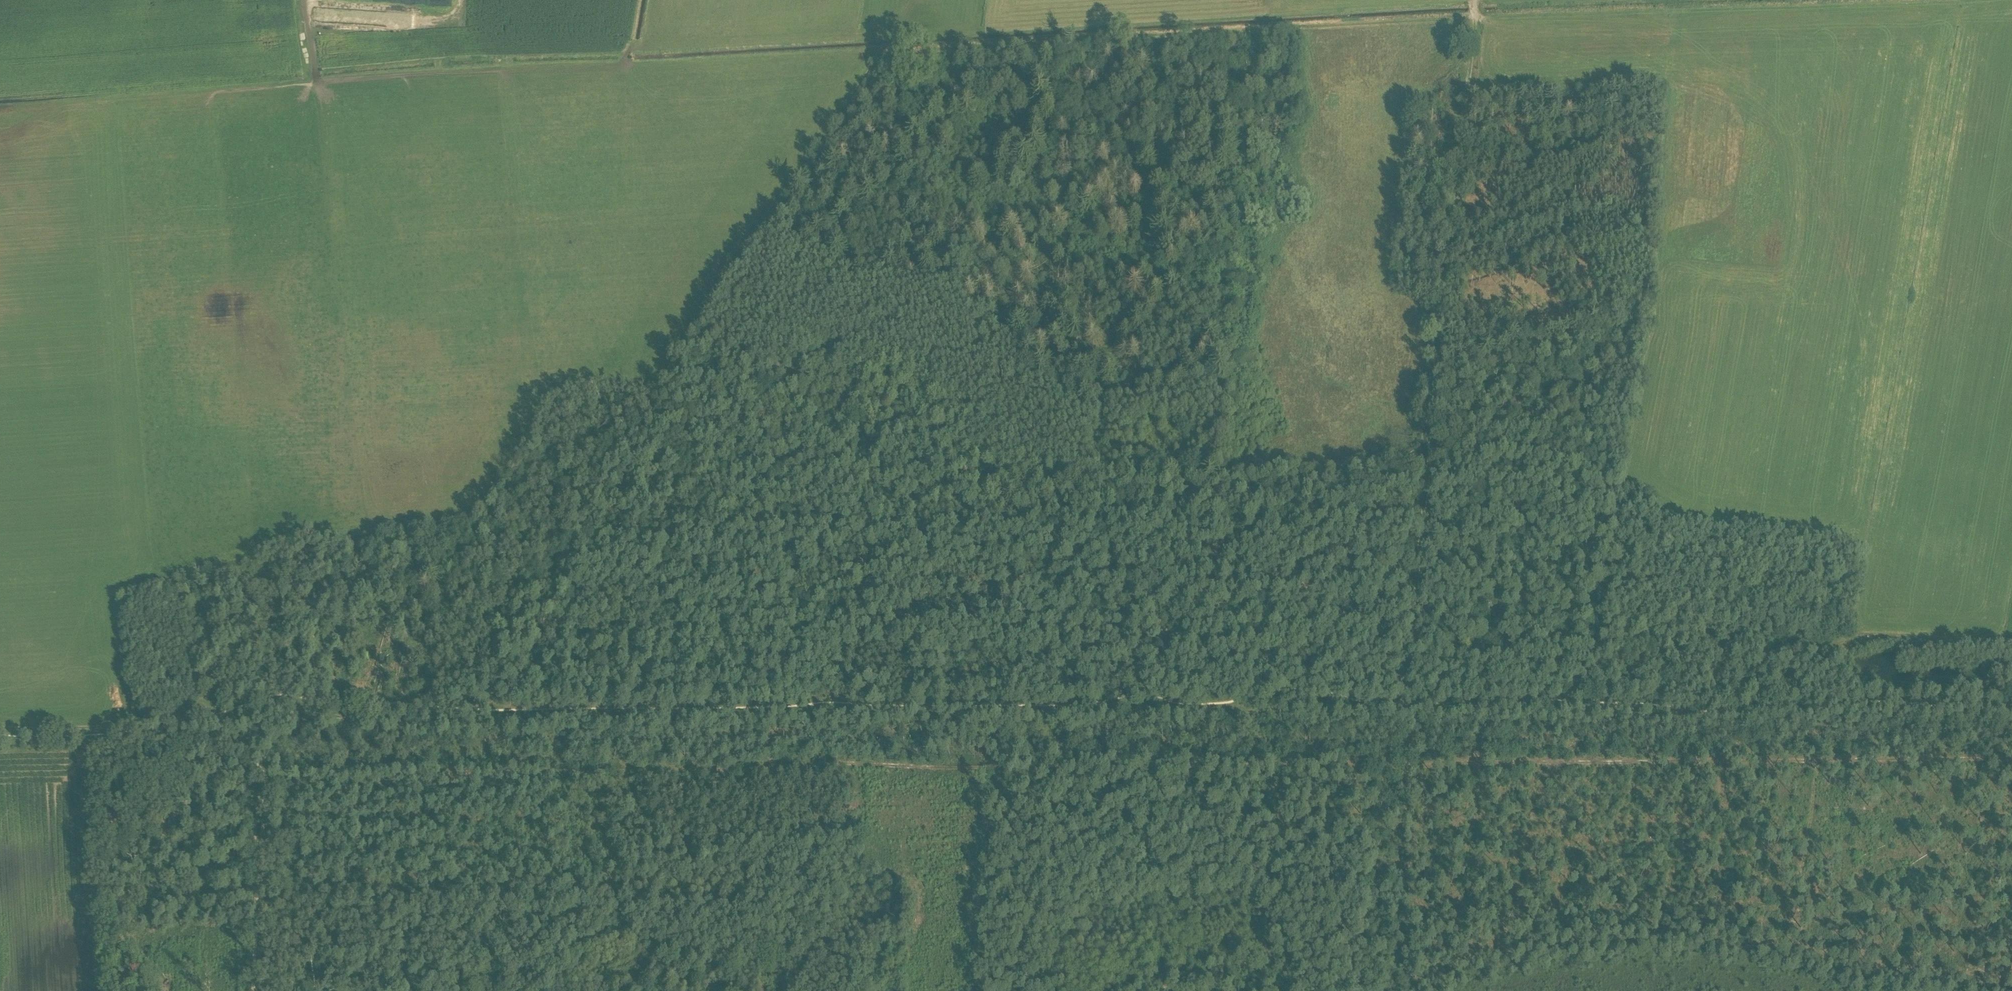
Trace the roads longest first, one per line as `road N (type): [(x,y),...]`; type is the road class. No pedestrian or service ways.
road 1 (track): [(1403,710),(539,720),(456,731),(281,719),(0,728)]
road 2 (track): [(1399,702),(1478,0)]

